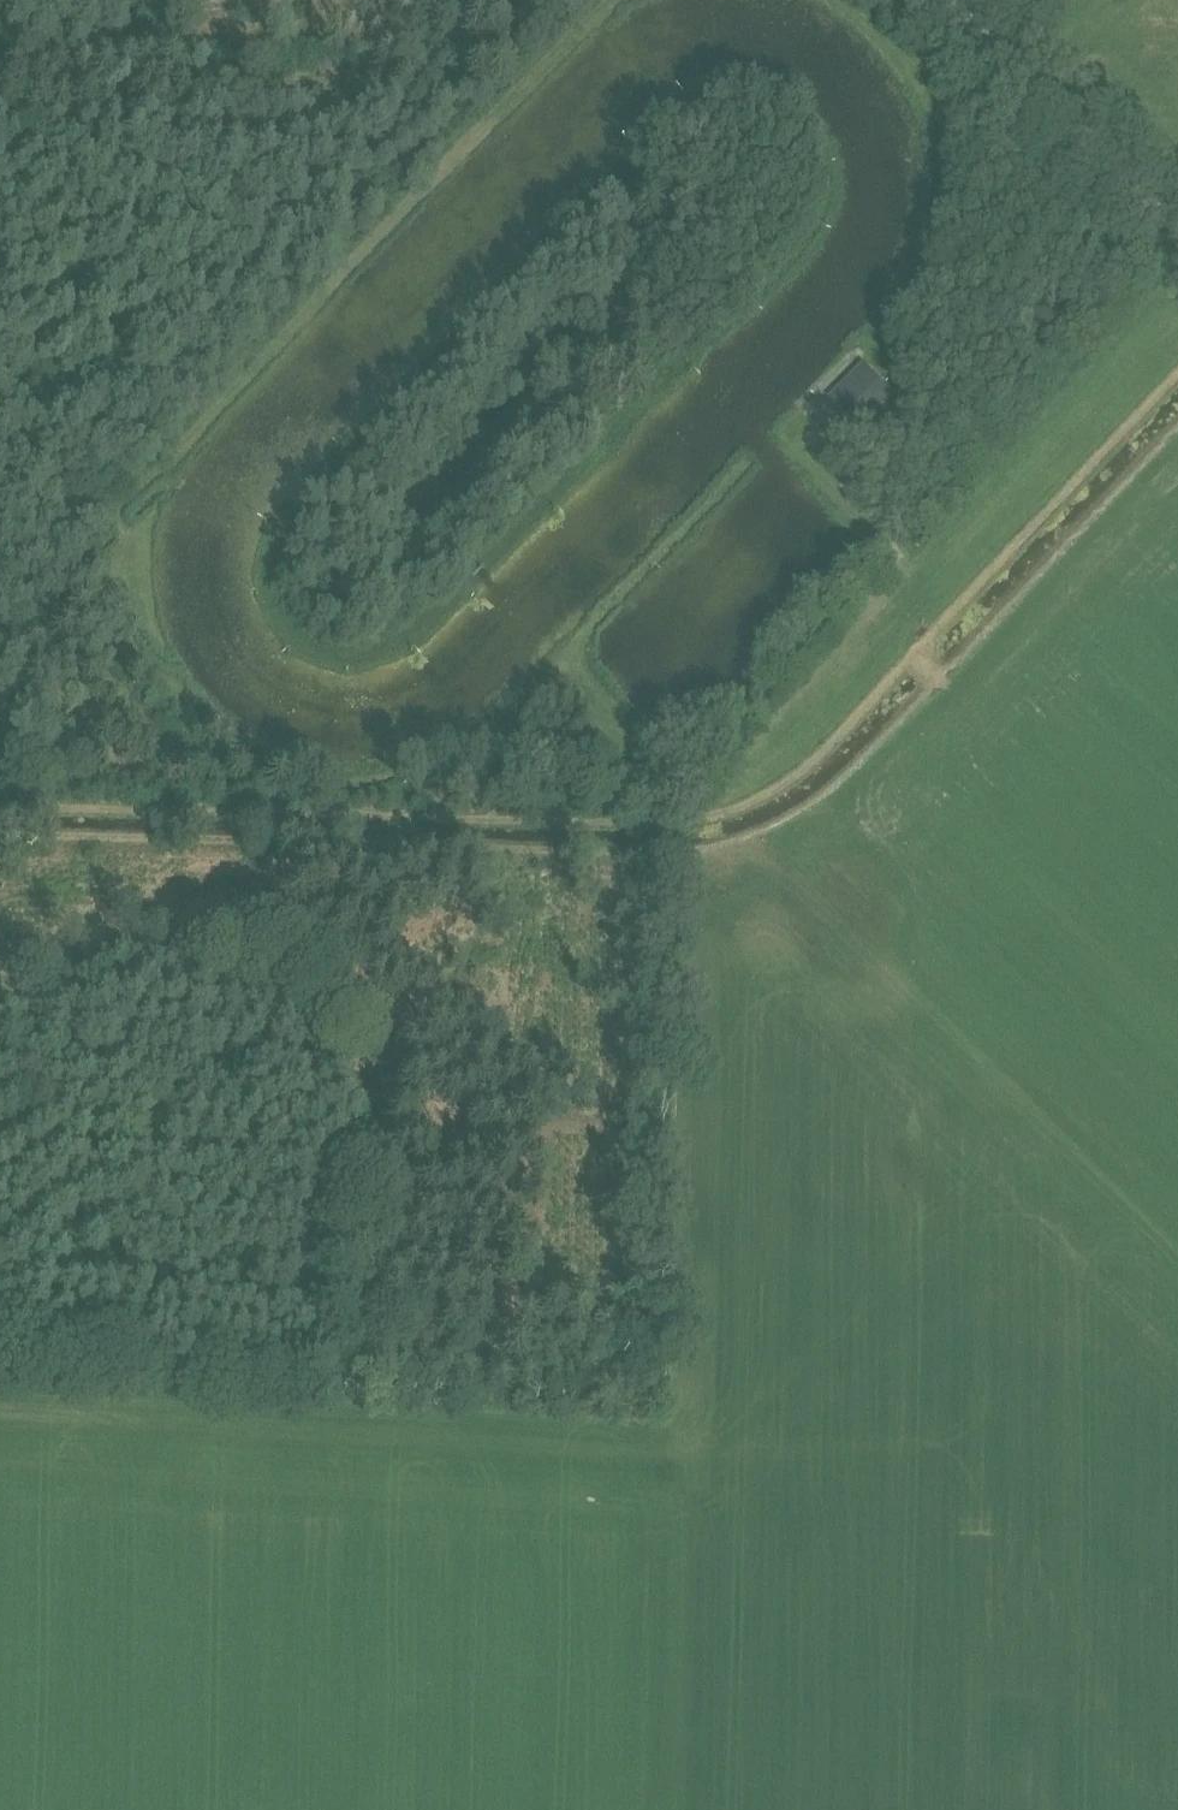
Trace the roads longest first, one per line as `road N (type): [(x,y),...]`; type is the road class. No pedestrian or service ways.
road 1 (track): [(1177,230),(940,0)]

